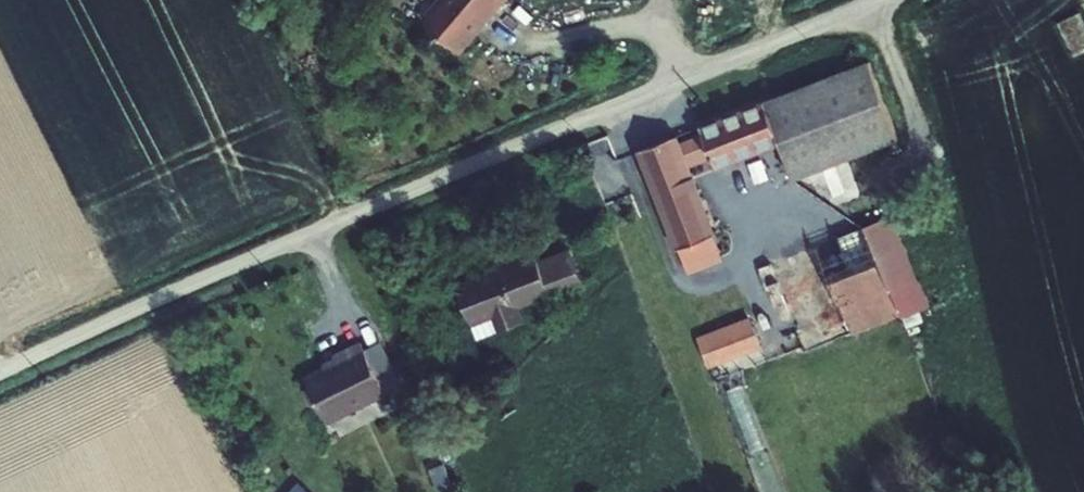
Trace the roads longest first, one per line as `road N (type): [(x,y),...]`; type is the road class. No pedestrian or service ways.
road 1 (unclassified): [(875,0),(361,211),(0,374)]

